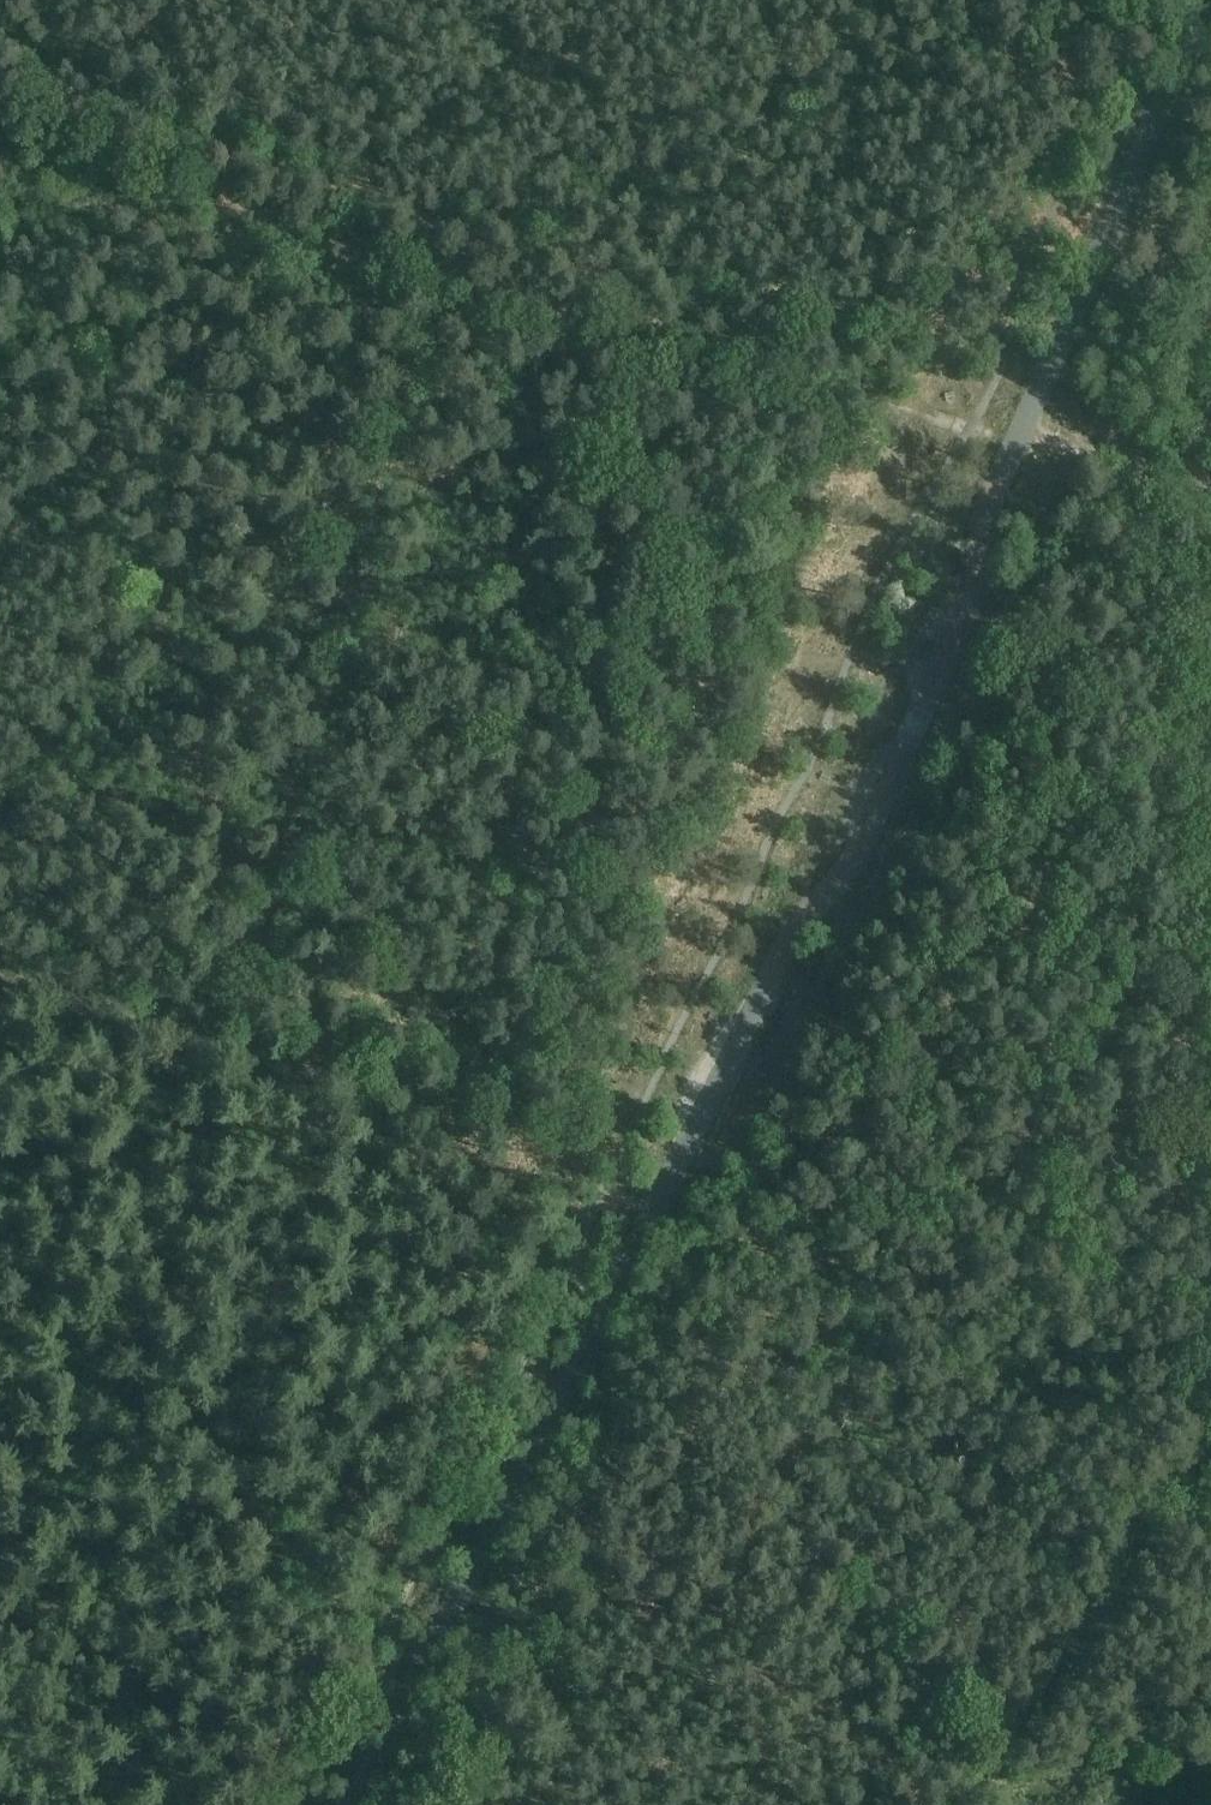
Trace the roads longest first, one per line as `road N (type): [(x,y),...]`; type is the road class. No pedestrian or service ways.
road 1 (tertiary): [(349,1804),(374,1769),(789,934),(837,883),(863,840),(970,603),(986,503),(1205,0)]
road 2 (track): [(927,417),(0,126)]
road 3 (track): [(662,1192),(0,971)]

